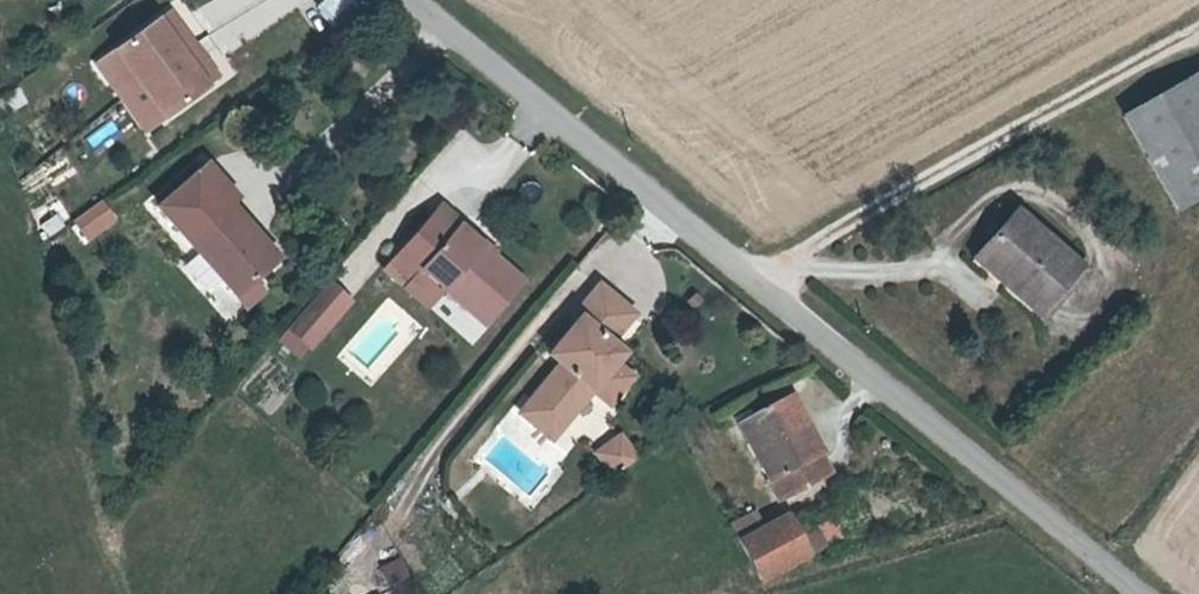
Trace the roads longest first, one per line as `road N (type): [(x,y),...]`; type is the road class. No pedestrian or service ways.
road 1 (unclassified): [(1123,593),(409,0)]
road 2 (track): [(749,283),(1198,25)]

